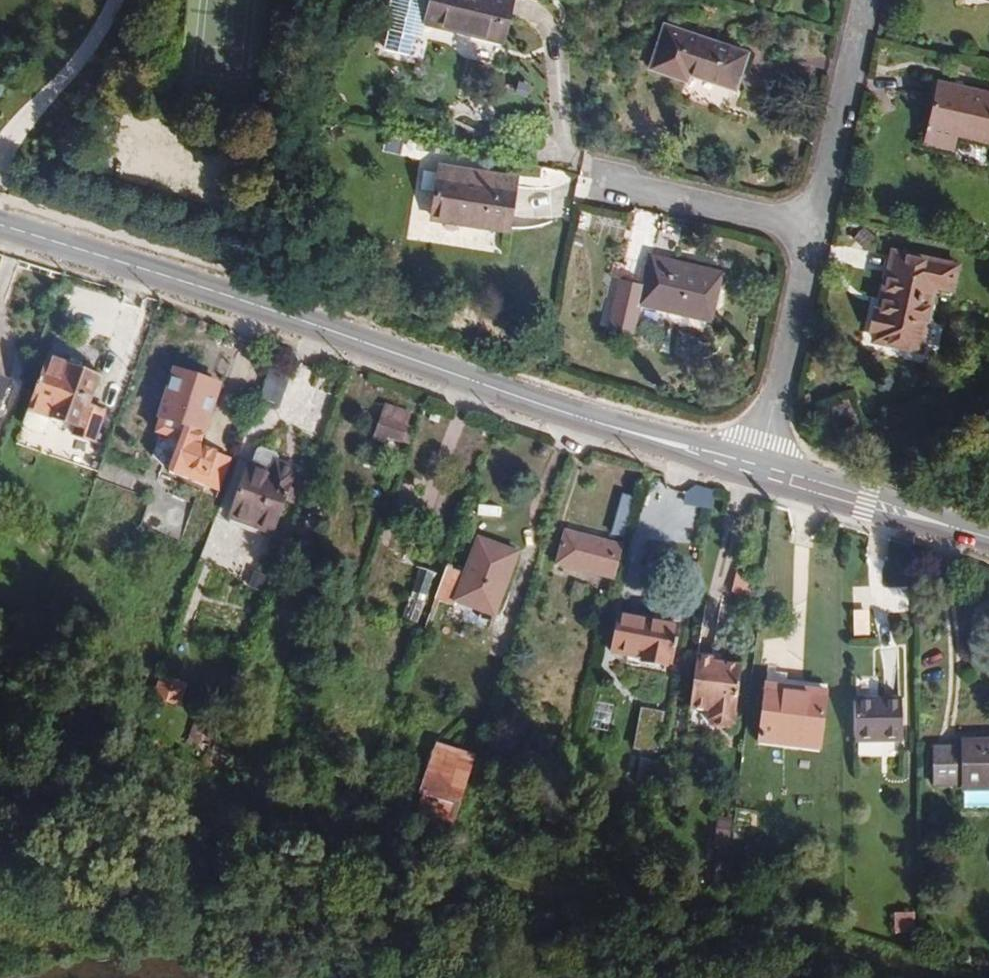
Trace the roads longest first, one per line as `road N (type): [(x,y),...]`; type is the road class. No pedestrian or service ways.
road 1 (primary): [(0,229),(758,471)]
road 2 (residential): [(758,471),(814,225)]
road 3 (primary): [(758,471),(988,538)]
road 4 (residential): [(814,225),(863,0)]
road 5 (residential): [(814,225),(609,179)]

